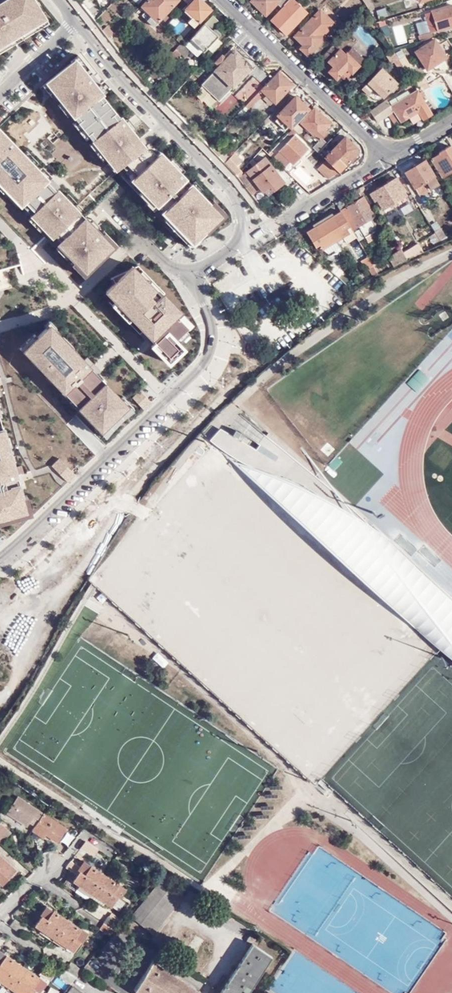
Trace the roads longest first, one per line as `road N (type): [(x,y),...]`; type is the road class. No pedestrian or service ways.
road 1 (residential): [(0,558),(201,365),(211,342),(190,276),(236,241),(240,220),(232,188),(76,20)]
road 2 (residential): [(227,0),(386,155)]
road 3 (residential): [(275,225),(386,155)]

